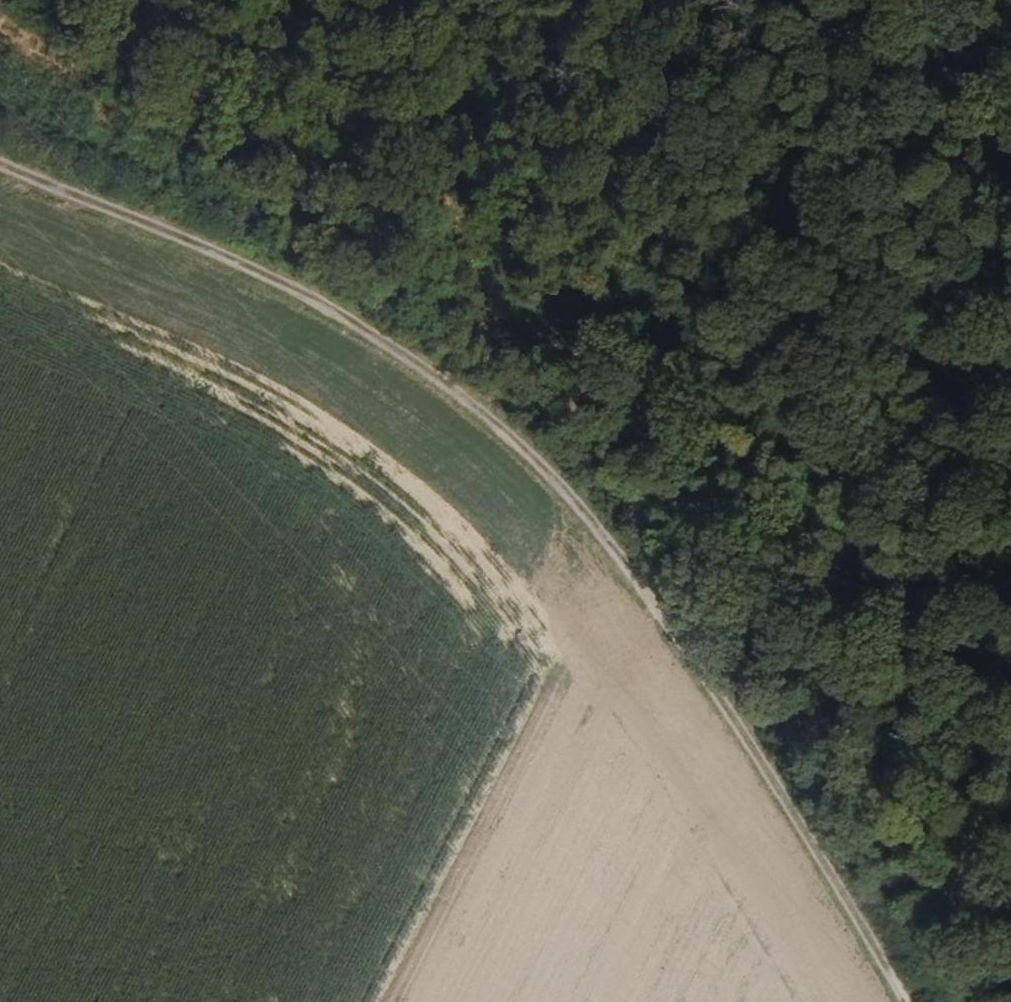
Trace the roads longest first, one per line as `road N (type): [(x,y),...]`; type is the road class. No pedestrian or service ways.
road 1 (track): [(906,1001),(673,622),(526,449),(451,385),(318,300),(0,163)]
road 2 (track): [(1010,565),(919,592),(726,604),(673,622)]

